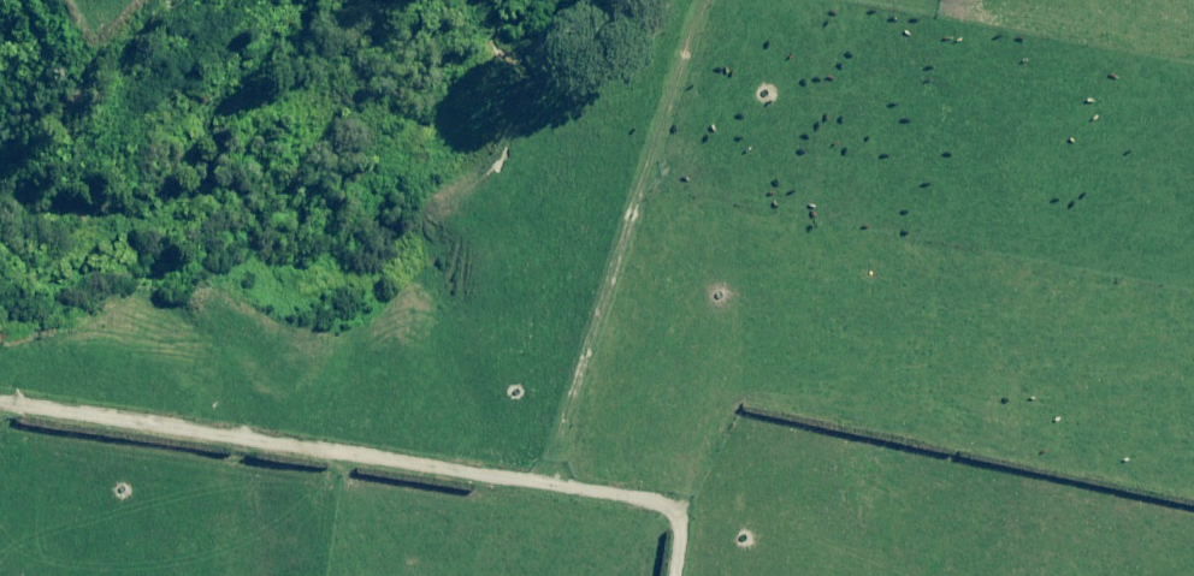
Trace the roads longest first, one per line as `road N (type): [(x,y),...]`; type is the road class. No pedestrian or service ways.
road 1 (track): [(555,485),(0,399)]
road 2 (track): [(704,0),(567,403),(555,485)]
road 3 (track): [(555,485),(682,512),(678,575)]

